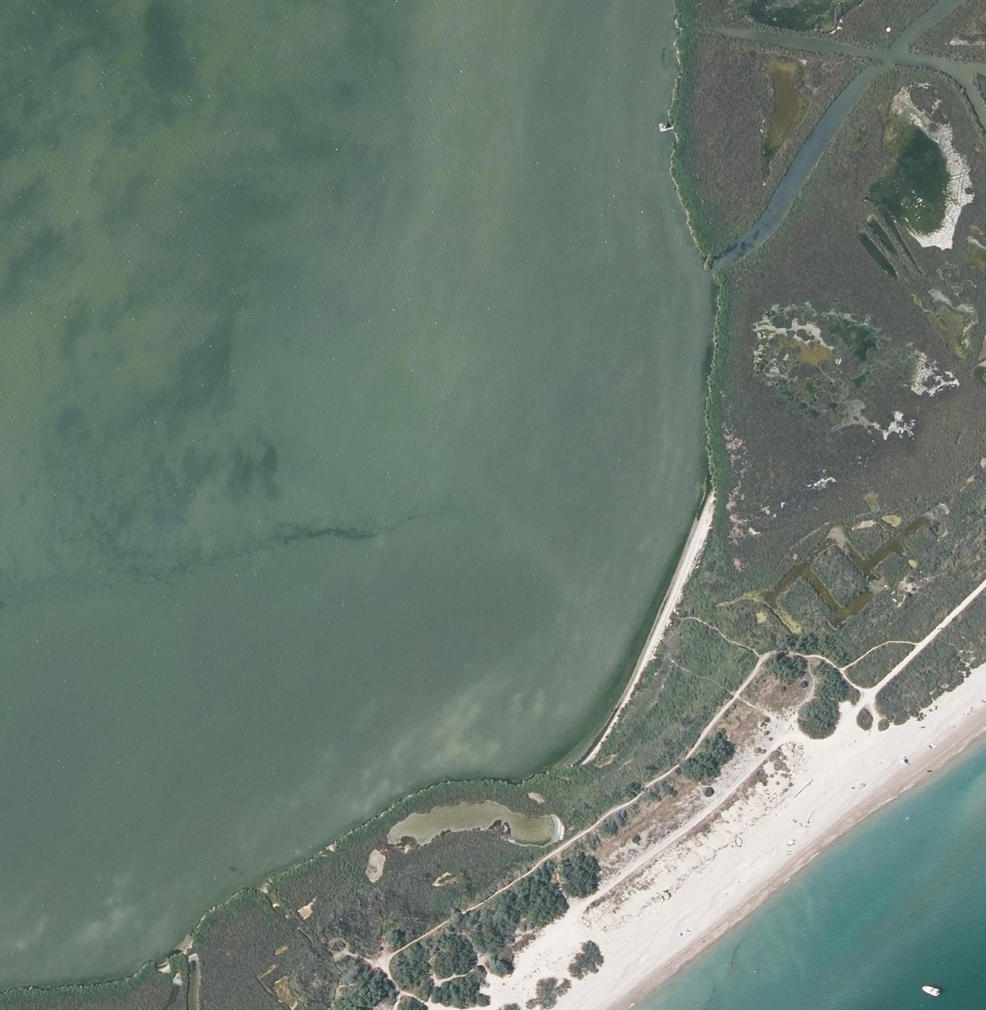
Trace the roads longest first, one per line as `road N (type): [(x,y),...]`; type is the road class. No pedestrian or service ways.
road 1 (track): [(985,582),(869,697)]

